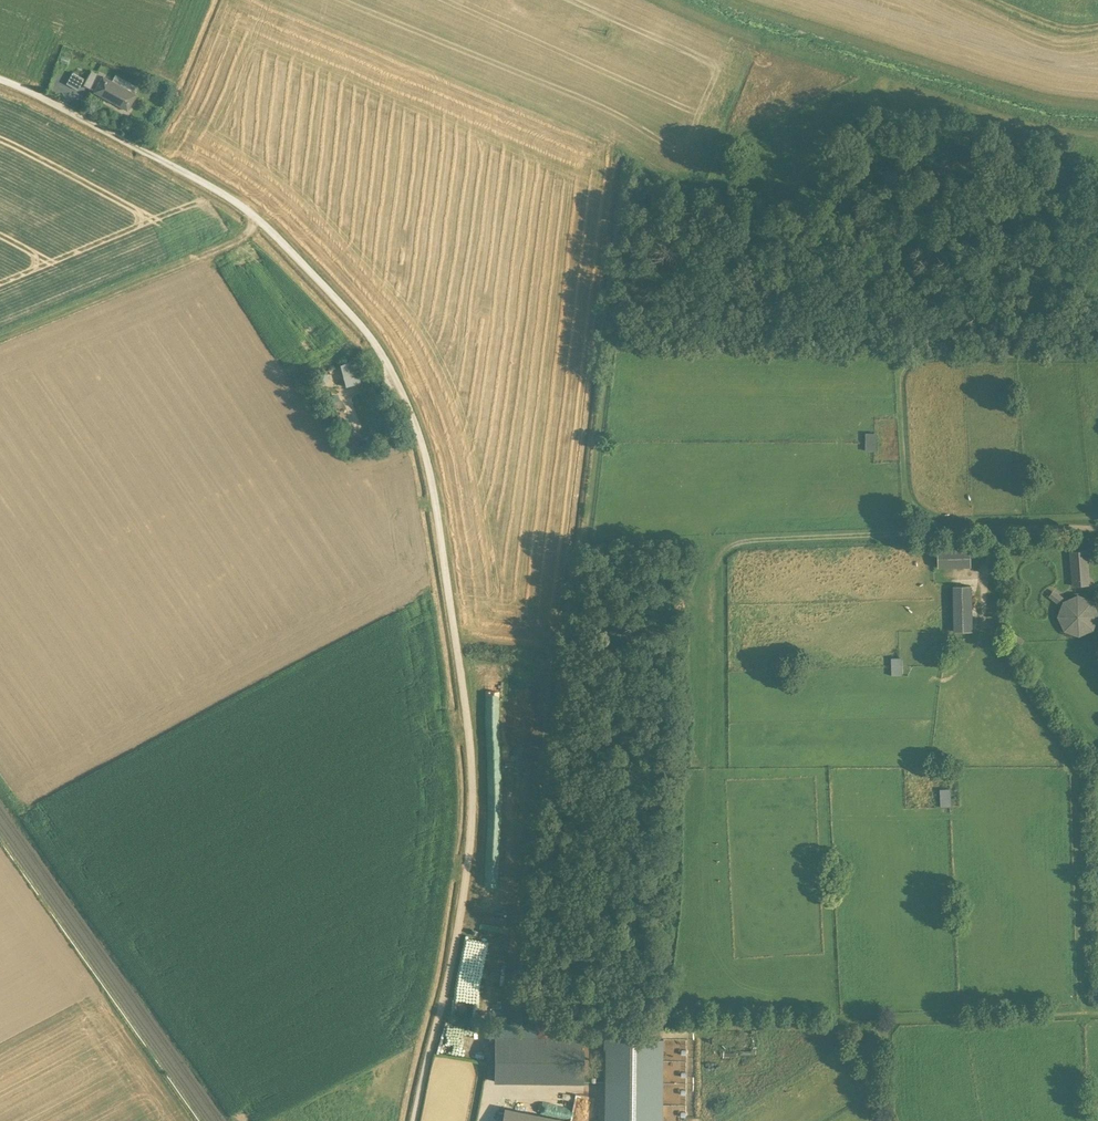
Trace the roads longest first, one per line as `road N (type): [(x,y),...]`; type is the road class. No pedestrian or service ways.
road 1 (track): [(0,79),(249,211),(344,303),(390,362),(420,422),(472,708),(471,836),(450,981),(416,1120)]
road 2 (track): [(438,1018),(752,1023),(1097,1011)]
road 3 (track): [(1097,356),(919,355),(901,376),(908,495),(940,524),(1008,526),(1097,512)]
road 4 (track): [(1096,1011),(1076,752),(995,634),(989,575),(1008,526)]

